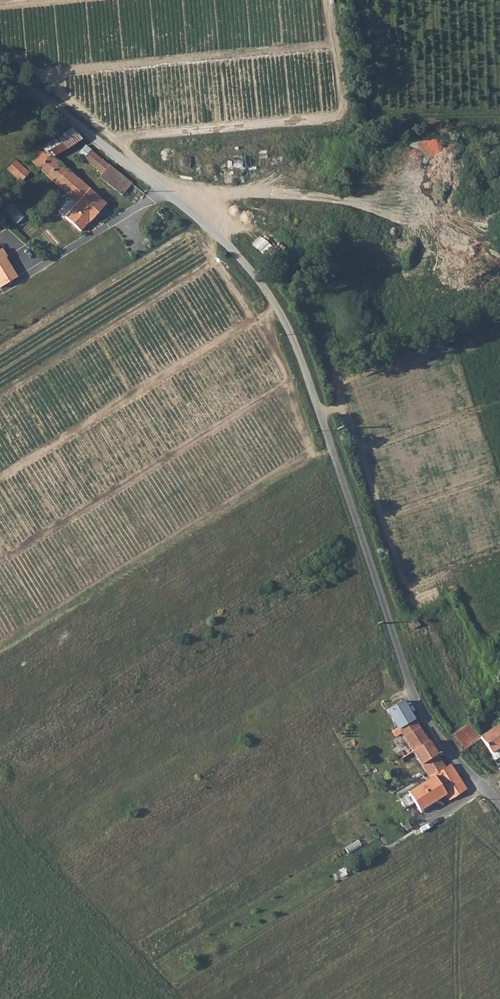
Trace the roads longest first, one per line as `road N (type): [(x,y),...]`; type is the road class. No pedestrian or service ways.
road 1 (unclassified): [(499,808),(418,707),(279,307),(199,218),(0,76)]

